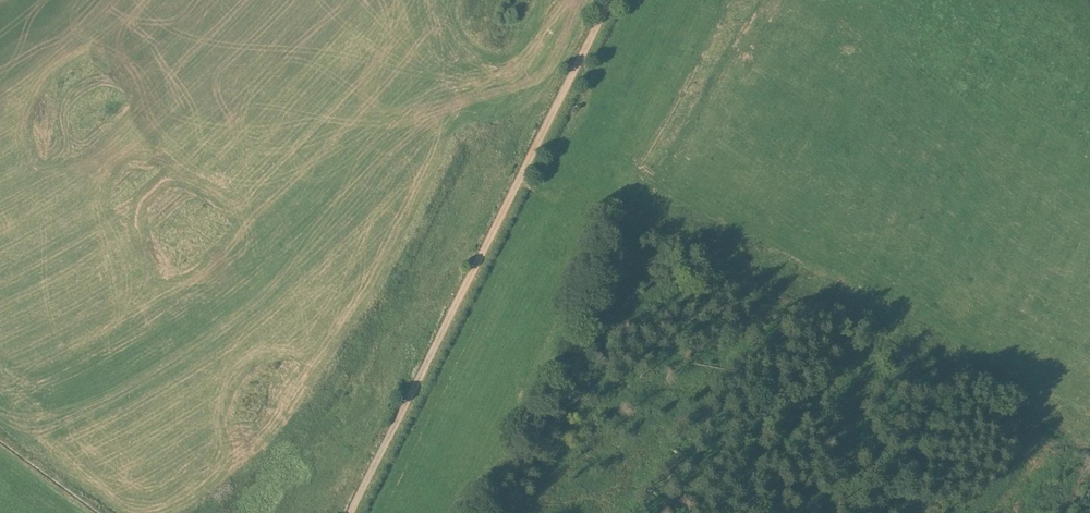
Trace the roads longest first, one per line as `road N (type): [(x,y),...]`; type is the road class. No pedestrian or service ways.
road 1 (track): [(351,512),(612,0)]

